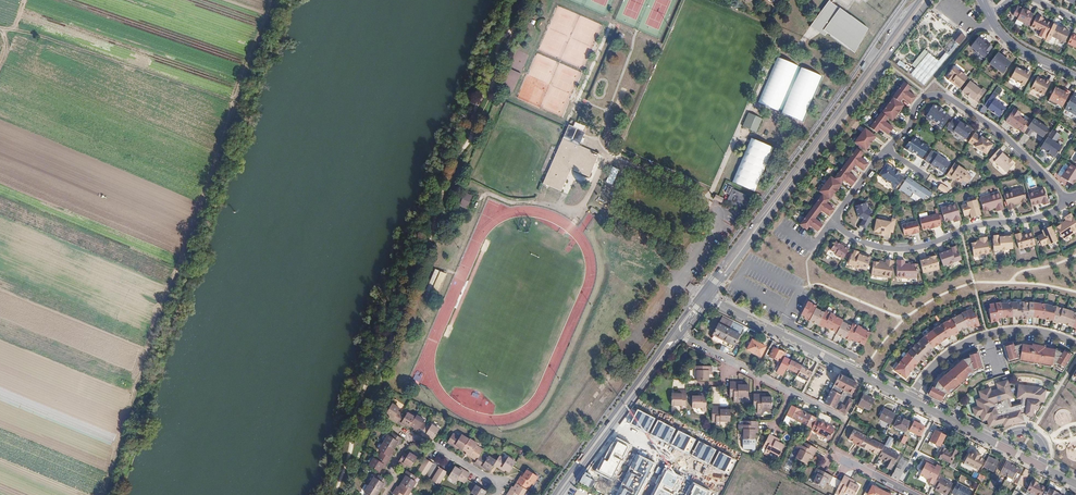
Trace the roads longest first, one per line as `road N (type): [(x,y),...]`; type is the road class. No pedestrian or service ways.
road 1 (track): [(243,107),(0,28)]
road 2 (residential): [(1068,200),(1009,138),(944,95),(917,102),(907,128),(884,149)]
road 3 (residential): [(833,219),(881,244),(917,245),(970,226),(1042,215),(1068,200)]
road 4 (primary): [(672,332),(554,494)]
road 5 (residential): [(1075,344),(1028,330),(975,339),(935,365),(910,401)]
road 6 (residential): [(1075,485),(910,401)]
road 7 (residential): [(680,336),(839,417)]
road 8 (primary): [(706,298),(782,193)]
road 9 (primary): [(851,99),(929,0)]
road 10 (residential): [(613,425),(723,483)]
road 11 (primary): [(919,0),(851,99)]

